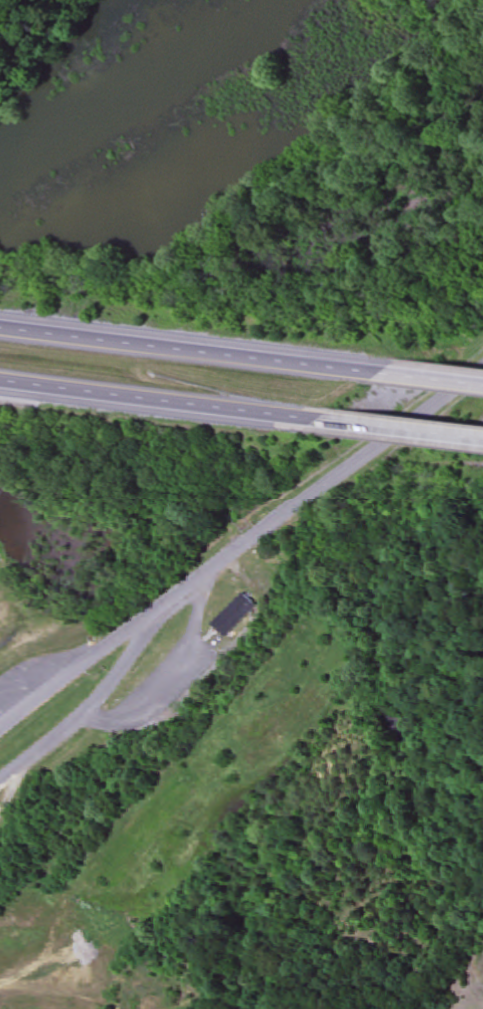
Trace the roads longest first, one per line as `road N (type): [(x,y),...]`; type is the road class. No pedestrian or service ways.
road 1 (residential): [(482,365),(0,728)]
road 2 (motorway): [(377,374),(0,326)]
road 3 (motorway): [(0,381),(318,421)]
road 4 (motorway): [(318,421),(482,441)]

